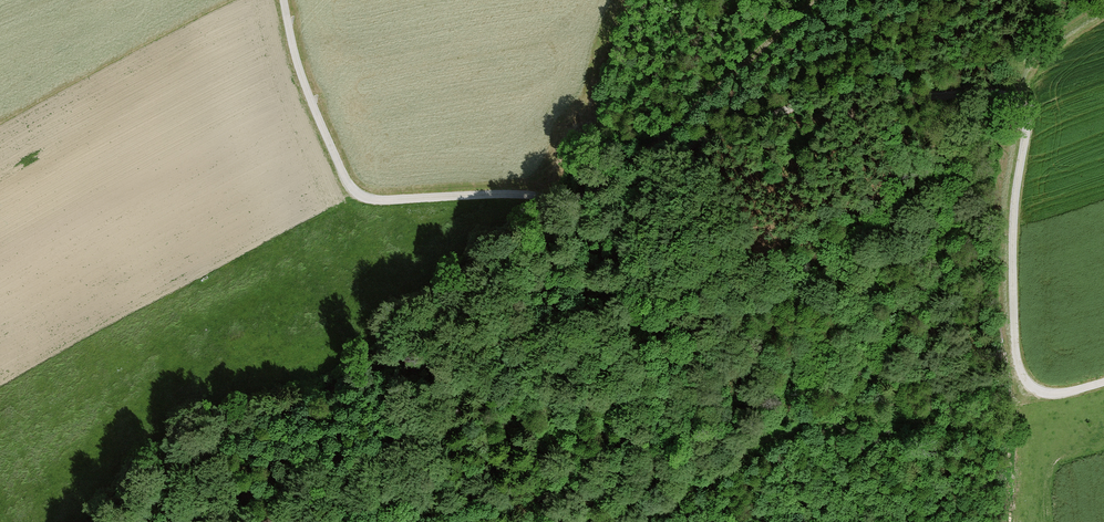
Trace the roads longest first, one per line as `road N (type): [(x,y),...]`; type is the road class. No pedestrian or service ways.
road 1 (track): [(284,0),(300,72),(345,176),(374,200),(583,199),(650,156),(817,97),(868,88),(1002,95),(1027,121),(1013,267),(1020,369),(1033,386),(1052,393),(1103,383)]
road 2 (track): [(147,521),(199,456),(359,378),(584,213),(583,199)]
road 3 (track): [(650,156),(656,141),(808,0)]

